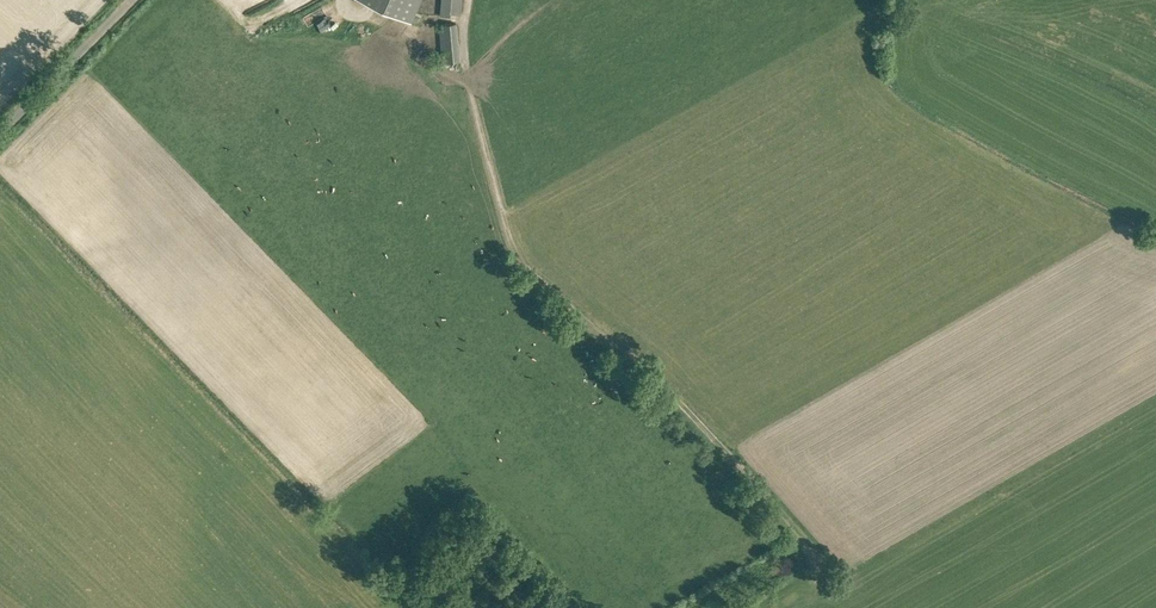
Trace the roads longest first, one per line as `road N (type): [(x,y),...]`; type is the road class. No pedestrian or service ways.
road 1 (unclassified): [(0,133),(133,0)]

